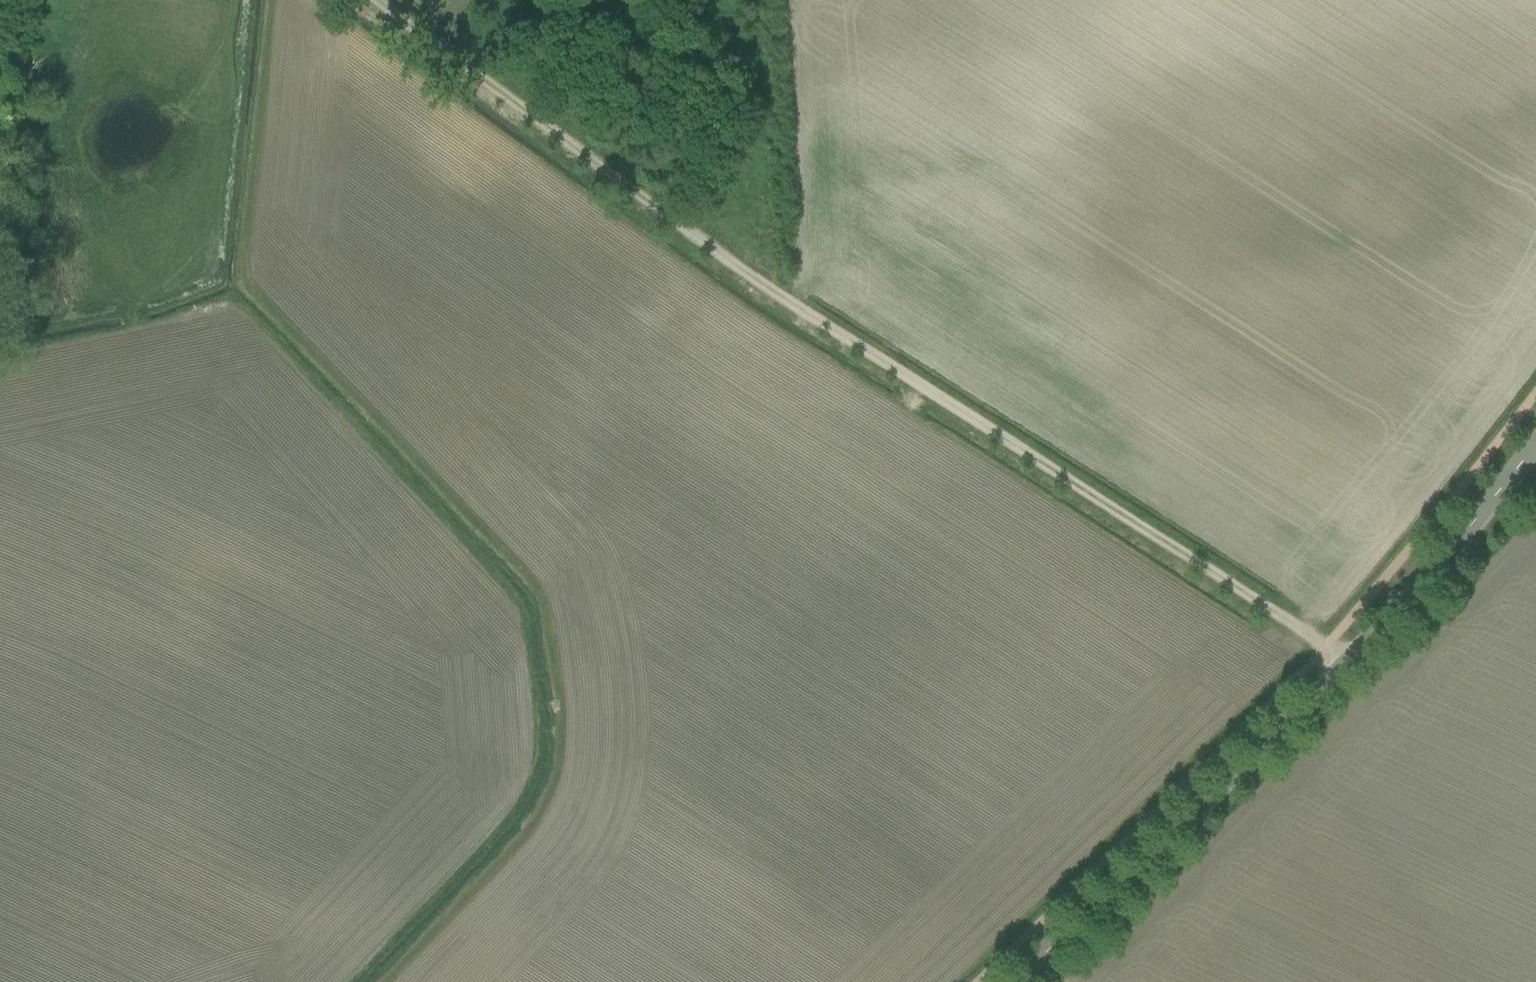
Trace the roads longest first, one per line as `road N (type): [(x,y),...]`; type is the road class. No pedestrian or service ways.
road 1 (track): [(373,0),(762,291),(1325,648)]
road 2 (tertiary): [(1017,981),(1363,652),(1535,444)]

